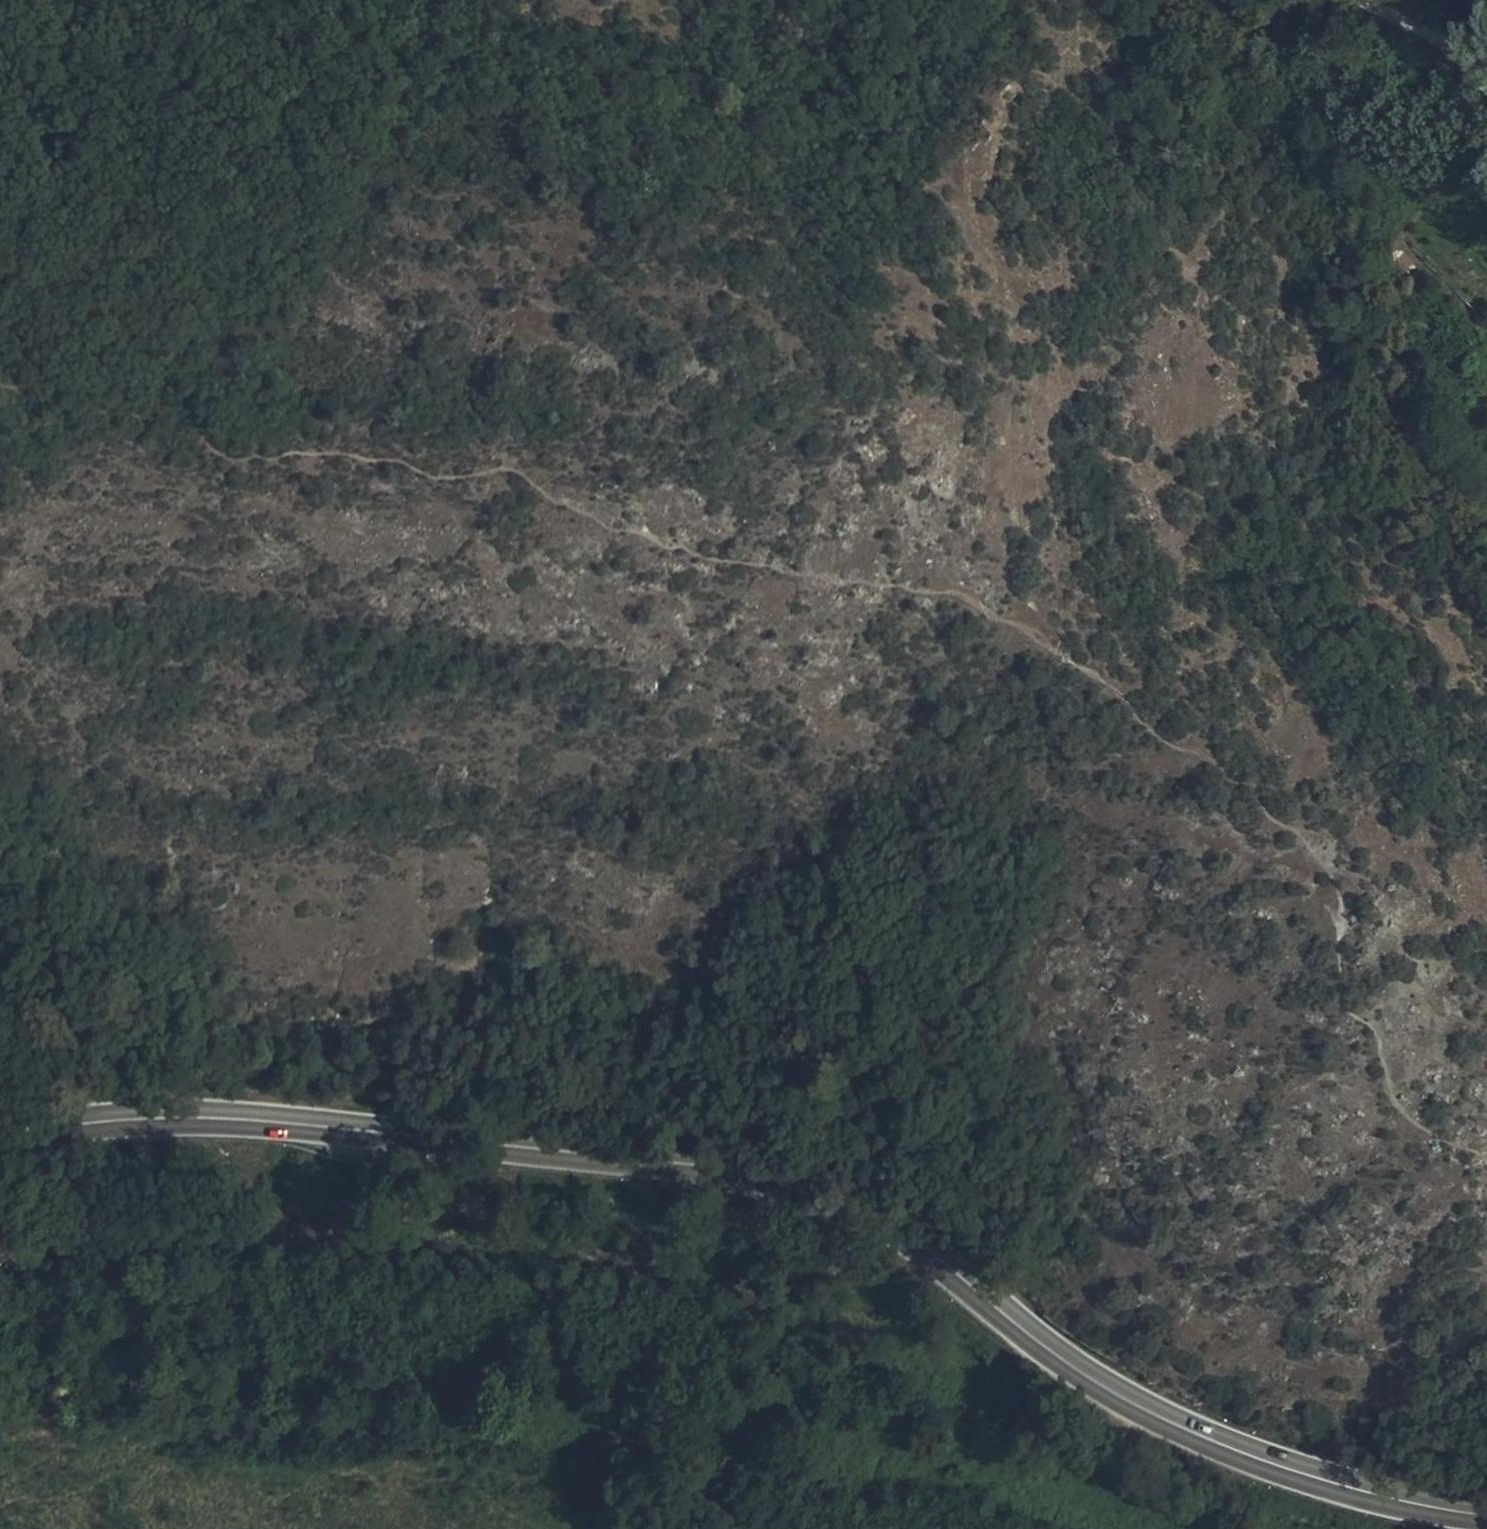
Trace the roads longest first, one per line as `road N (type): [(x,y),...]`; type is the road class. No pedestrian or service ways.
road 1 (primary): [(0,1138),(175,1119),(632,1159),(848,1194),(1025,1341),(1128,1403),(1270,1468),(1486,1518)]
road 2 (track): [(1486,68),(1373,0)]

